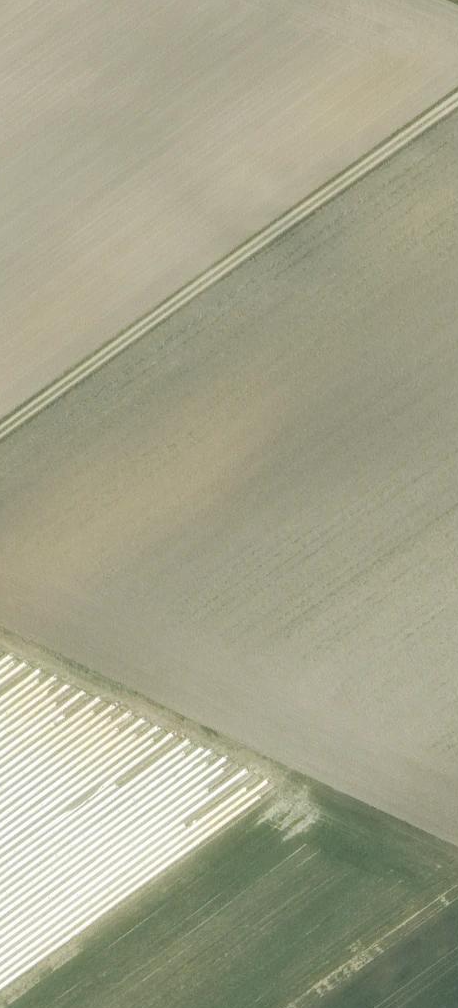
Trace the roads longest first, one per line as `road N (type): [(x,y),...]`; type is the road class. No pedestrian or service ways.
road 1 (track): [(0,433),(457,102)]

